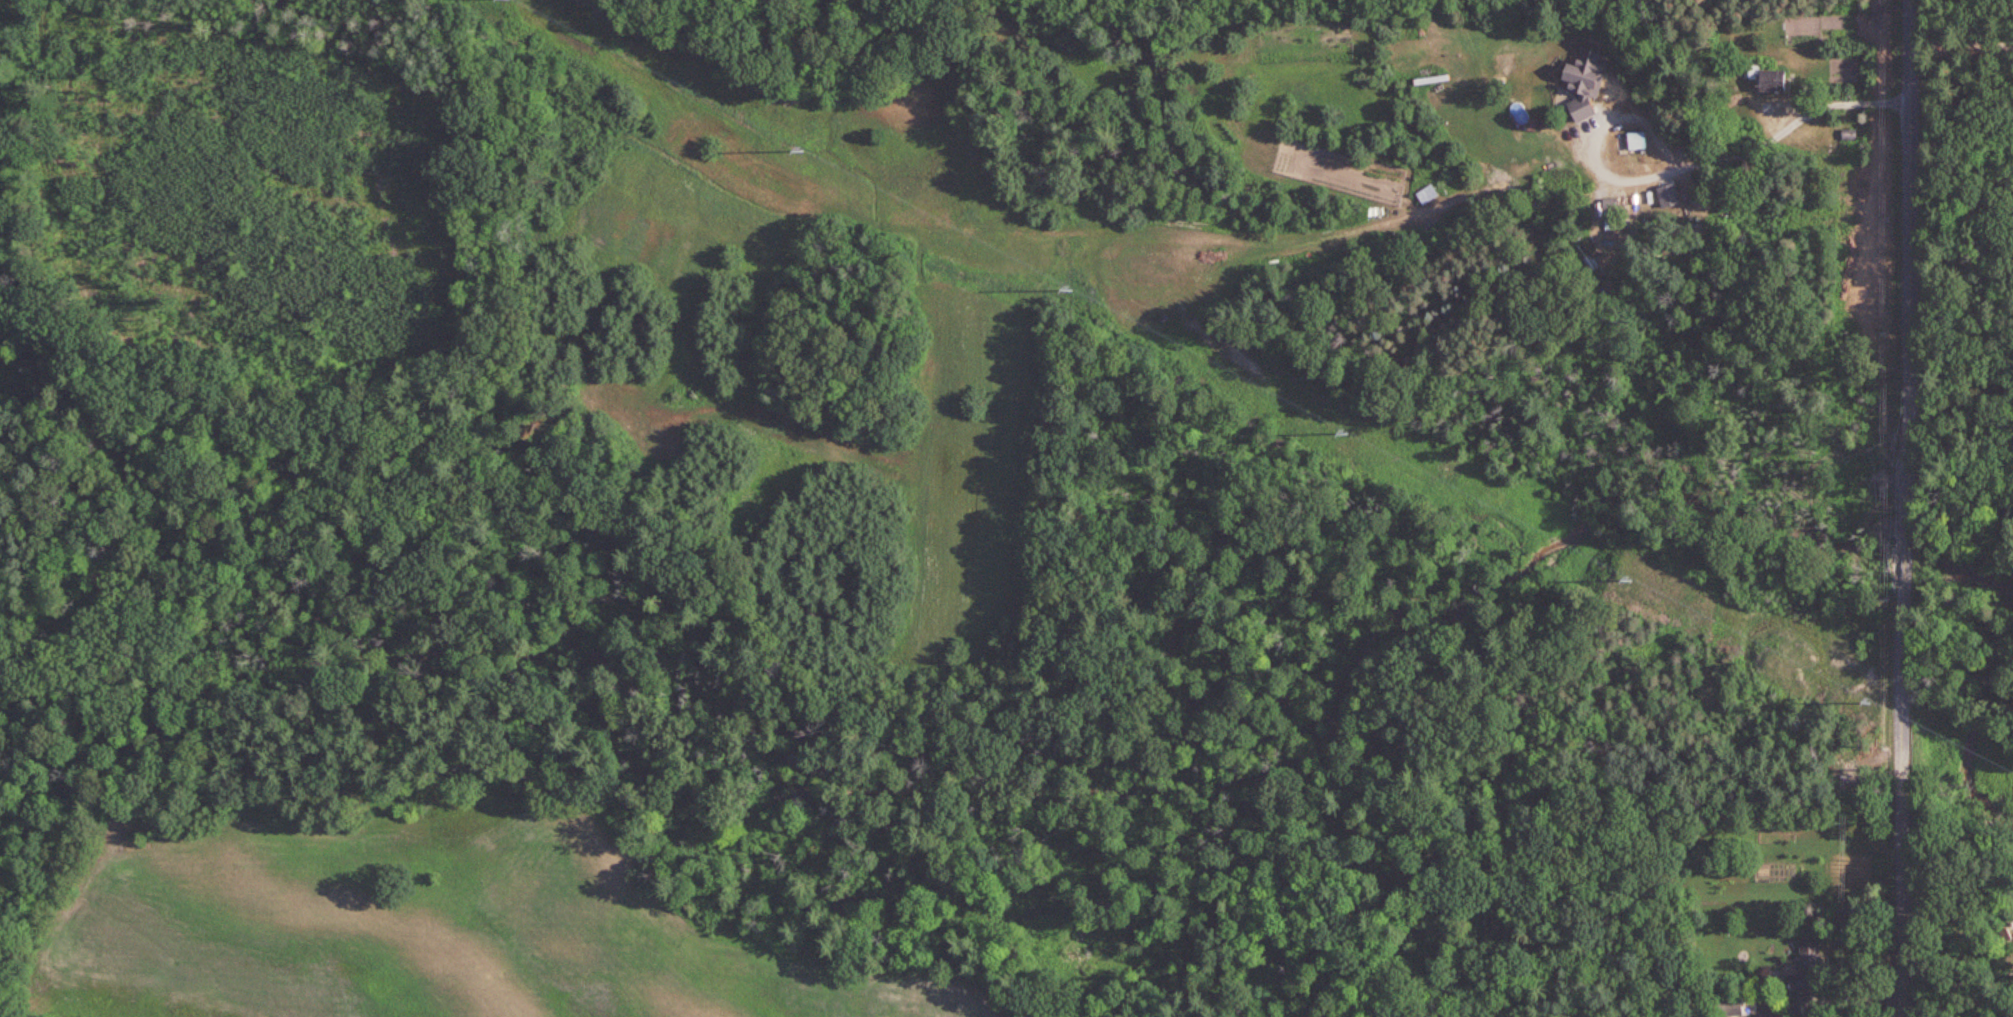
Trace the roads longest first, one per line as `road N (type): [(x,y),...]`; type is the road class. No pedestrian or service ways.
road 1 (residential): [(1903,1016),(1911,0)]

